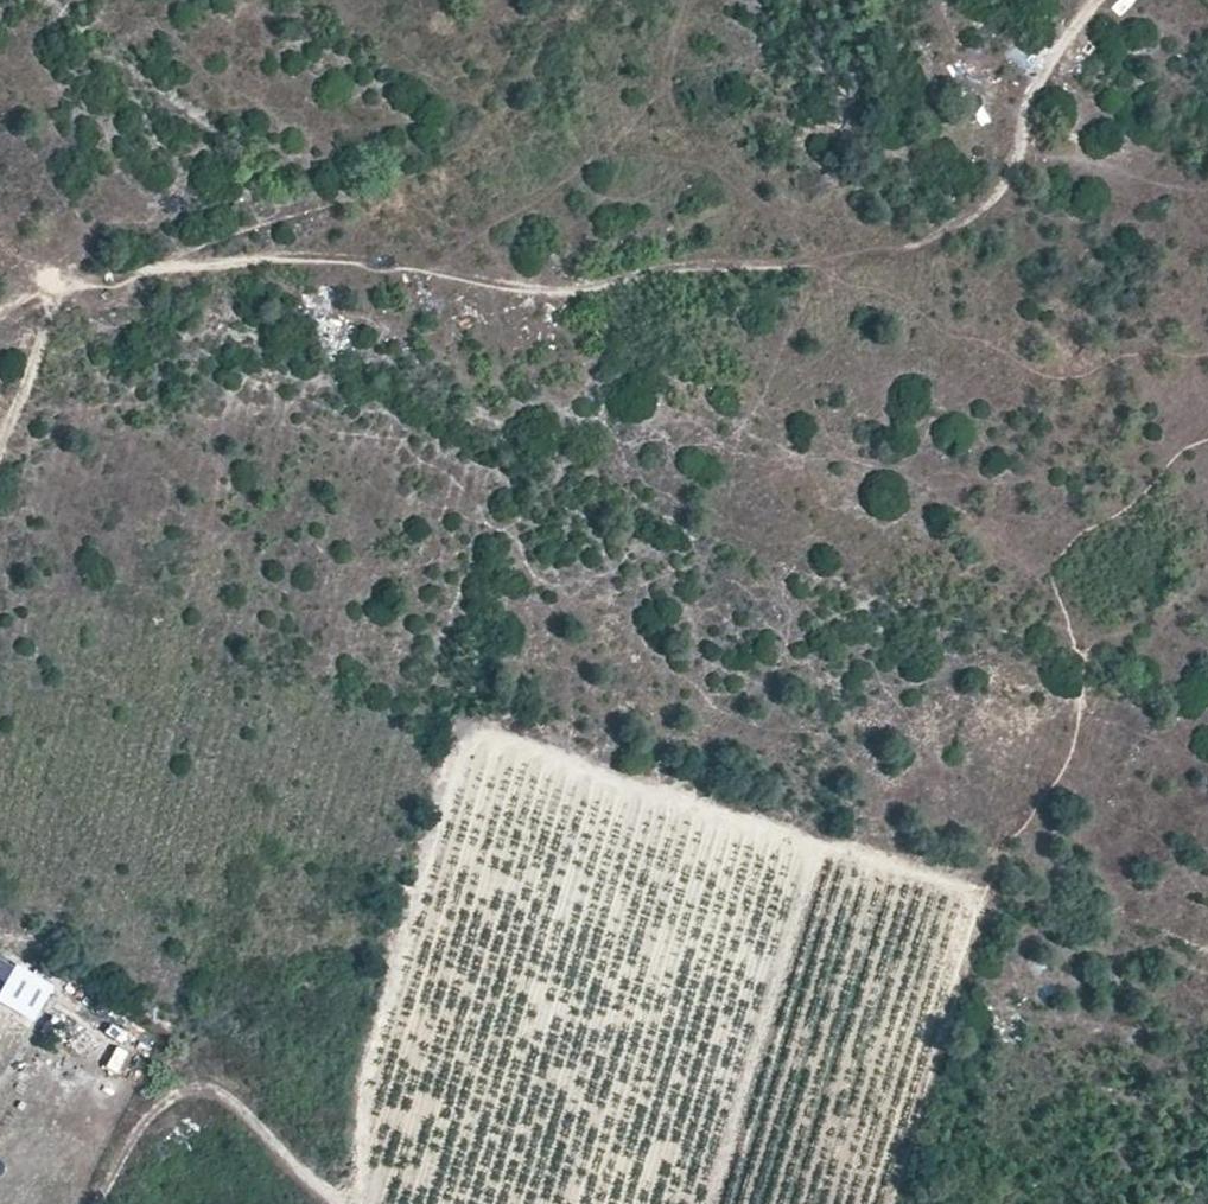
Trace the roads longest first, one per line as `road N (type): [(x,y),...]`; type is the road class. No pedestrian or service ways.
road 1 (track): [(56,294),(132,266),(225,267),(344,254),(538,293),(950,235),(1010,184),(1033,92),(1094,0)]
road 2 (track): [(97,1203),(130,1137),(161,1103),(215,1090),(315,1182),(356,1203)]
road 3 (track): [(0,464),(56,294)]

